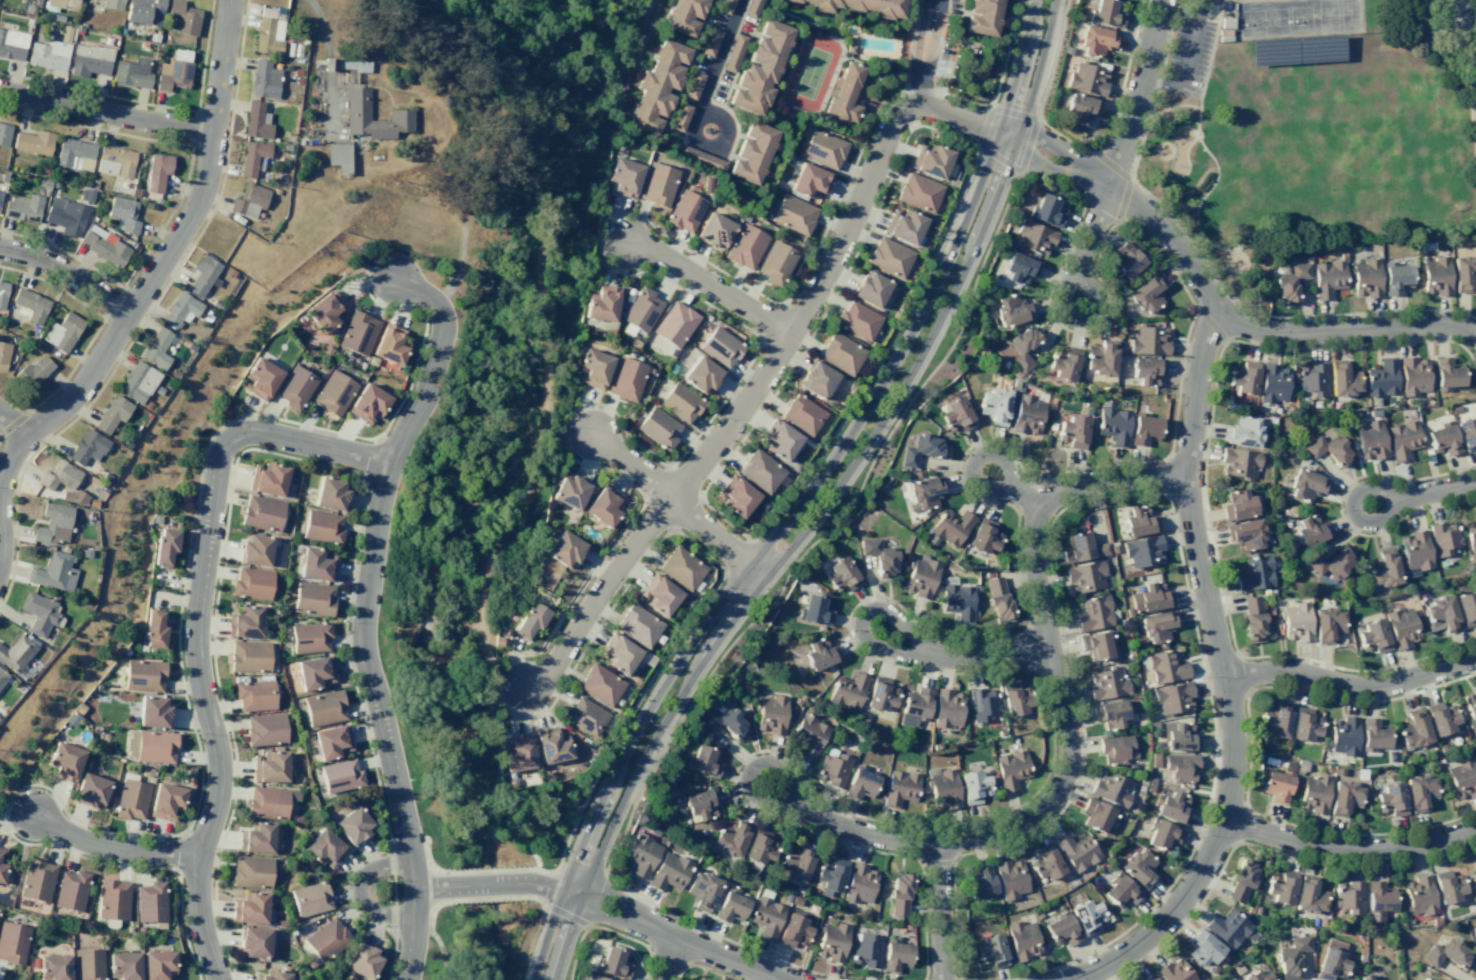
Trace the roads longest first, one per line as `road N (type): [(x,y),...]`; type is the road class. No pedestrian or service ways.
road 1 (residential): [(525,688),(557,661),(733,420),(821,282),(896,119),(920,105),(1028,142),(1140,207),(1169,234),(1221,311),(1253,328),(1448,322),(1475,336)]
road 2 (tertiary): [(553,979),(611,822),(690,677),(874,435),(953,294),(1024,115),(1053,0)]
road 3 (tertiary): [(1033,0),(992,154),(912,335),(852,435),(655,702),(583,840),(535,979)]
road 4 (residential): [(1184,474),(1072,486),(1042,506),(1032,550),(1069,750),(1059,786),(1031,817),(981,836),(902,841),(831,824),(767,780)]
road 5 (residential): [(1066,979),(1118,956),(1177,905),(1222,821),(1233,758),(1229,702),(1184,474),(1199,353),(1221,311)]
road 6 (residential): [(405,979),(410,864),(363,630),(385,480),(426,391),(444,322),(437,304),(396,279)]
road 7 (residential): [(390,462),(252,432),(230,437),(218,455),(195,619),(218,780),(197,900),(217,979)]
road 8 (residential): [(0,554),(5,472),(26,434),(99,369),(208,192),(229,0)]
road 9 (residential): [(412,888),(549,887),(783,979)]
road 10 (residential): [(1222,821),(1355,849),(1430,842),(1475,827)]
road 11 (residential): [(1475,655),(1370,685),(1287,672),(1225,677)]
road 12 (residential): [(0,90),(212,131)]
road 13 (residential): [(1160,0),(1107,187)]
road 14 (residential): [(792,331),(649,248),(623,241)]
road 15 (residential): [(876,624),(908,643),(976,656),(1046,643)]
road 16 (residential): [(33,815),(99,846),(202,851)]
road 17 (residential): [(0,247),(48,260),(132,316)]
road 18 (residential): [(1094,311),(1096,294),(1079,261),(1062,305),(1079,319),(1094,311)]
road 19 (residential): [(936,841),(941,979)]
road 20 (residential): [(410,864),(369,871),(360,893),(371,911),(413,914)]
road 21 (residential): [(765,578),(671,496)]

